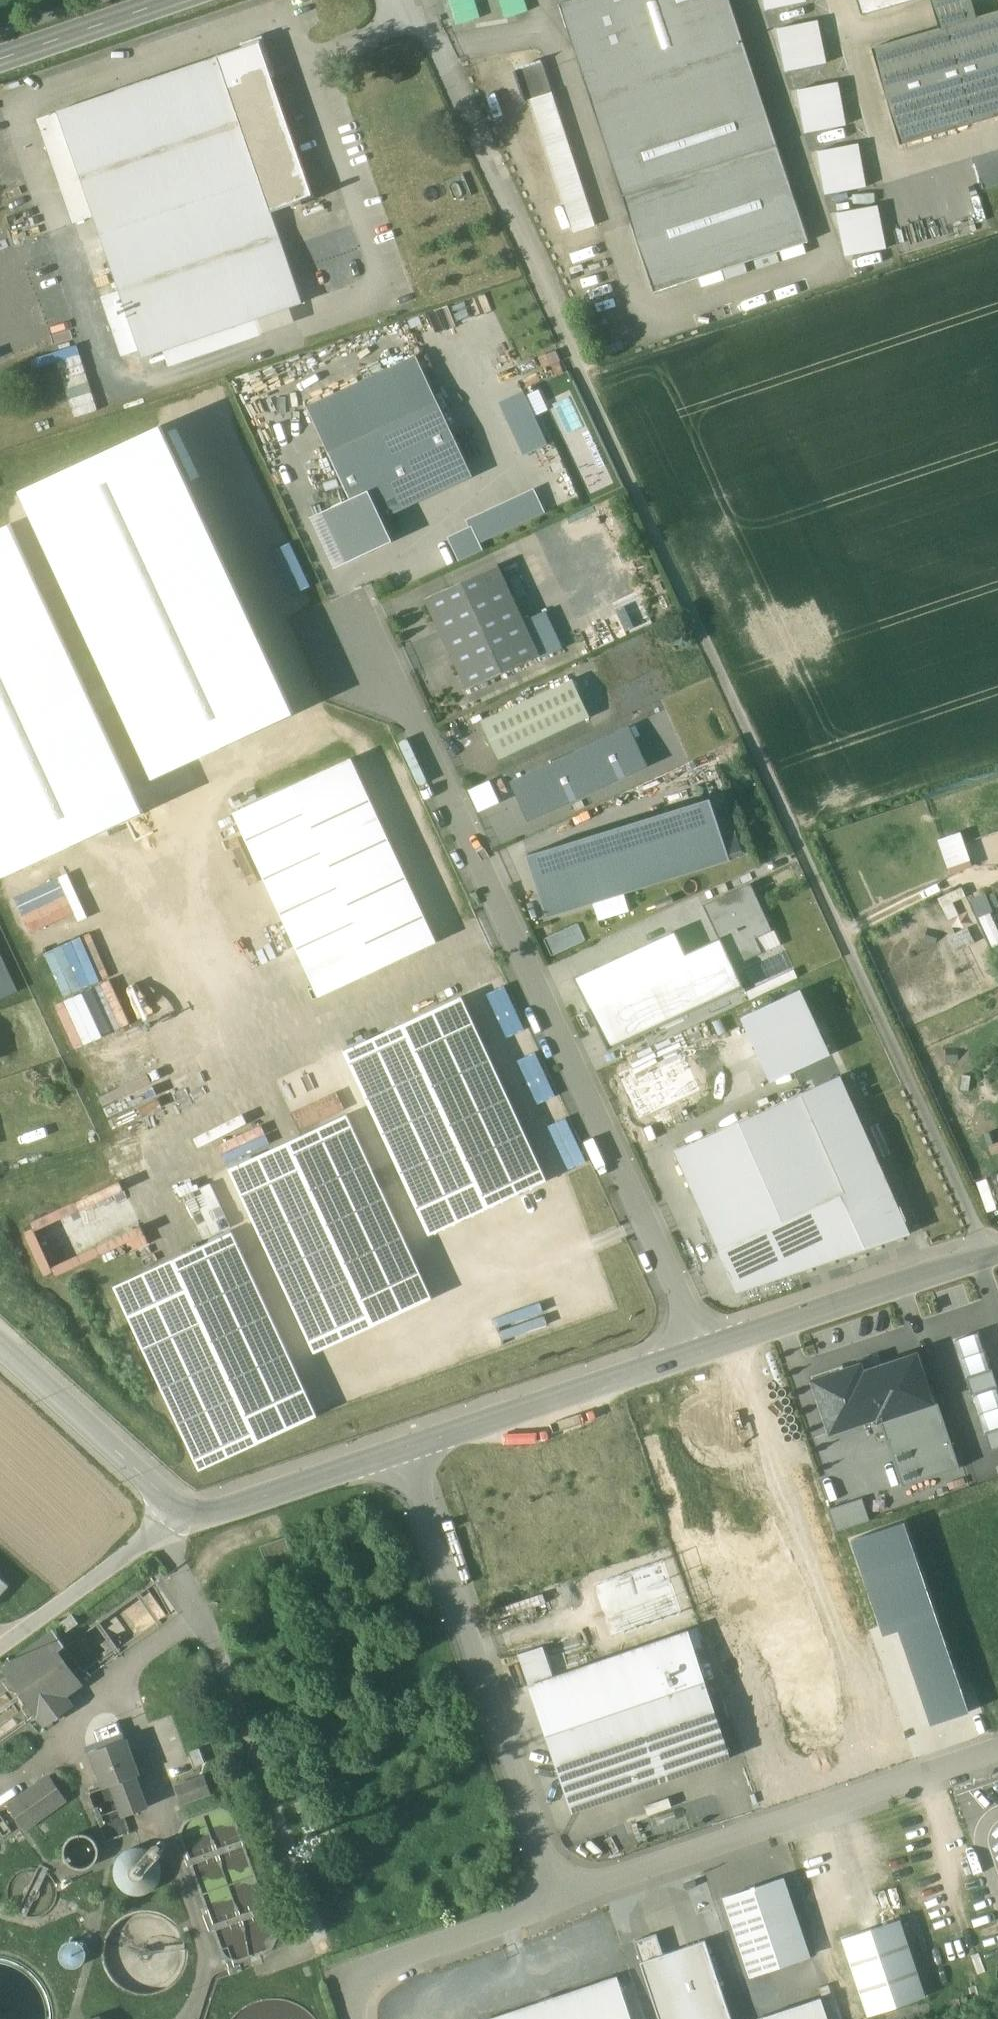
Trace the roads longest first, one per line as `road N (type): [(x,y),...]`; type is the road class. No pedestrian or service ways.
road 1 (track): [(400,0),(446,49),(988,1257)]
road 2 (unclassified): [(401,1453),(997,1254)]
road 3 (unclassified): [(401,1453),(567,1899)]
road 4 (unclassified): [(567,1899),(997,1754)]
road 5 (unclassified): [(567,1899),(363,1974),(354,2018)]
road 6 (unclassified): [(190,1518),(0,1343)]
road 7 (unclassified): [(0,1643),(154,1532),(190,1518)]
road 8 (unclassified): [(190,1518),(401,1453)]
road 9 (tertiary): [(0,59),(172,0)]

